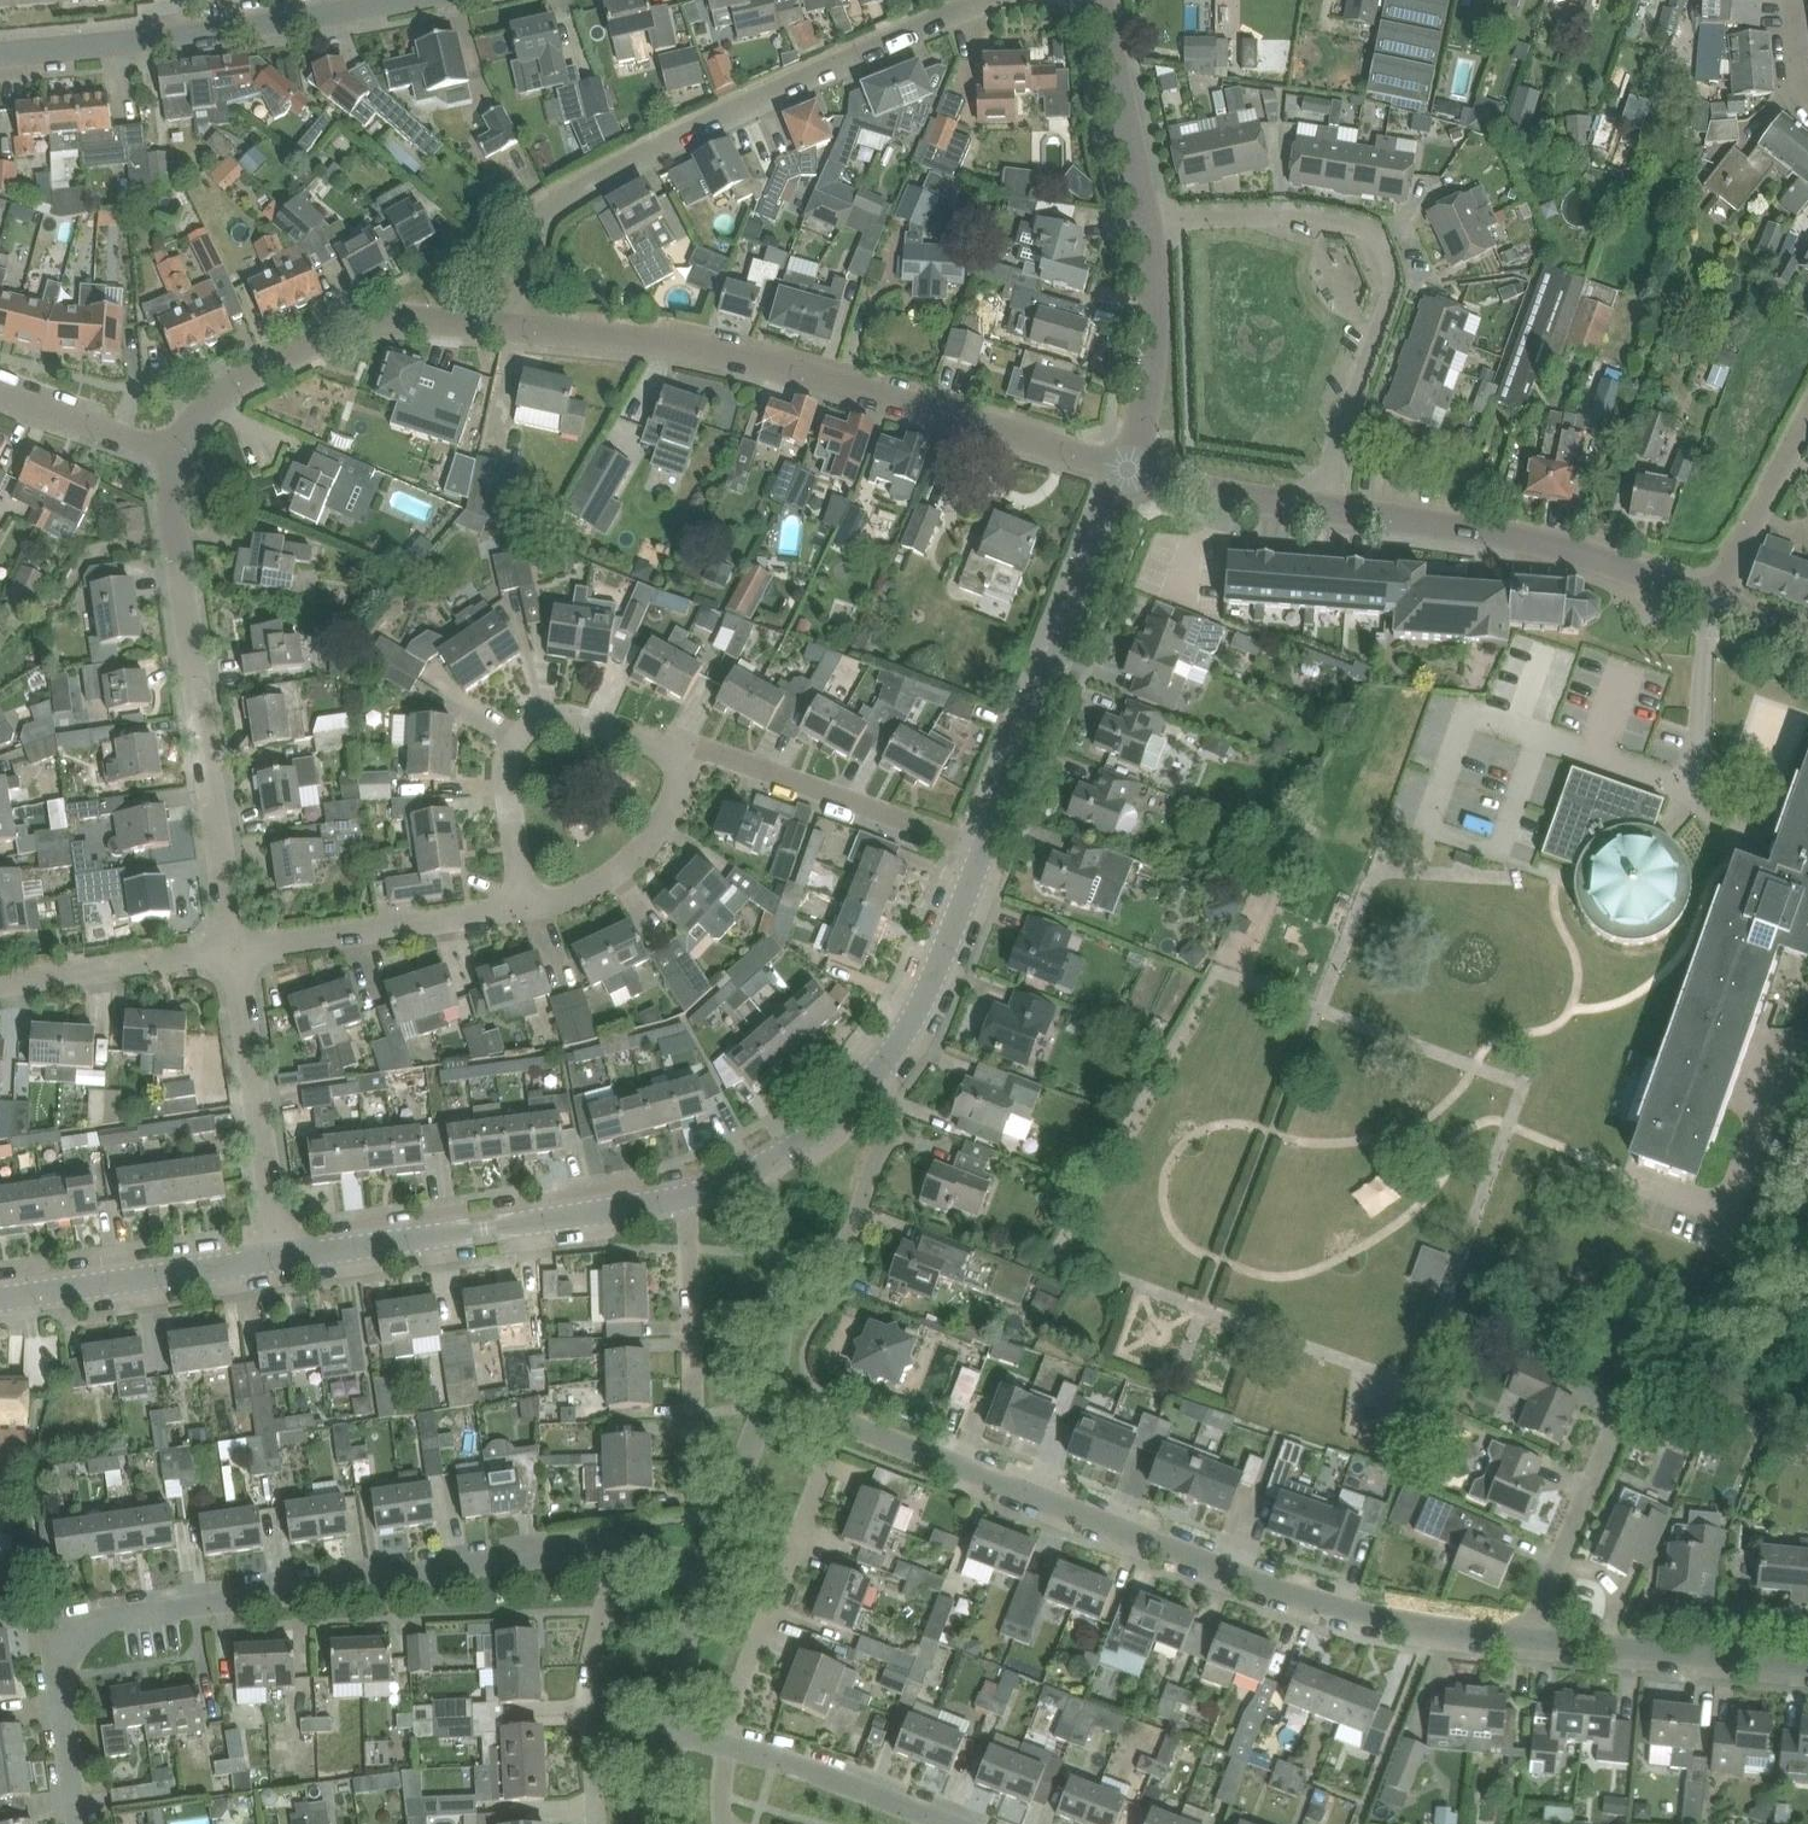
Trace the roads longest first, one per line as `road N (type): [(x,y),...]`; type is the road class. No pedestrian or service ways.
road 1 (residential): [(75,1823),(53,1657),(69,1625),(617,1549)]
road 2 (residential): [(841,1425),(1311,1604),(1523,1641)]
road 3 (residential): [(1130,472),(916,408),(644,345),(520,329)]
road 4 (residential): [(520,329),(533,216),(557,195),(960,0)]
road 5 (residential): [(1311,498),(1384,294),(1367,235),(1344,224),(1143,214)]
road 6 (residential): [(224,948),(169,491),(172,449)]
road 7 (residential): [(262,1253),(683,1194)]
road 8 (residential): [(1710,591),(1311,498)]
road 9 (residential): [(987,848),(1130,472)]
road 10 (residential): [(172,449),(189,411),(226,379),(306,335),(480,324),(520,329)]
road 11 (tertiary): [(0,52),(354,0)]
road 12 (residential): [(679,753),(565,716),(538,716),(508,732),(495,753),(495,904)]
road 13 (residential): [(841,1425),(731,1712),(725,1748)]
road 14 (residential): [(683,1194),(698,1499),(727,1515)]
road 15 (residential): [(987,848),(679,753)]
road 16 (residential): [(262,1253),(224,948)]
road 17 (residential): [(1523,1641),(1807,1667)]
road 18 (residential): [(617,1549),(588,1687),(596,1823)]
road 19 (residential): [(224,948),(495,904)]
road 20 (residential): [(0,1305),(191,1276),(262,1253)]
road 21 (residential): [(495,904),(572,893),(619,866),(656,817),(679,753)]
road 22 (residential): [(870,1080),(921,1007),(987,848)]
road 23 (residential): [(1130,472),(1147,381),(1143,214)]
road 24 (residential): [(1523,1641),(1616,1405)]
road 25 (residential): [(780,1263),(835,1251),(857,1224),(897,1122),(894,1103),(870,1080)]
road 26 (residential): [(224,948),(0,972)]
road 27 (residential): [(931,1823),(725,1748)]
road 28 (residential): [(1143,214),(1136,129),(1106,0)]
road 29 (residential): [(1710,591),(1807,408)]
road 30 (residential): [(1311,498),(1130,472)]
road 31 (residential): [(172,449),(0,388)]
road 32 (residential): [(663,1730),(709,1562)]
road 33 (residential): [(754,1166),(818,1131),(870,1080)]
road 34 (residential): [(771,1398),(780,1263)]
road 35 (residential): [(727,1515),(771,1398)]

